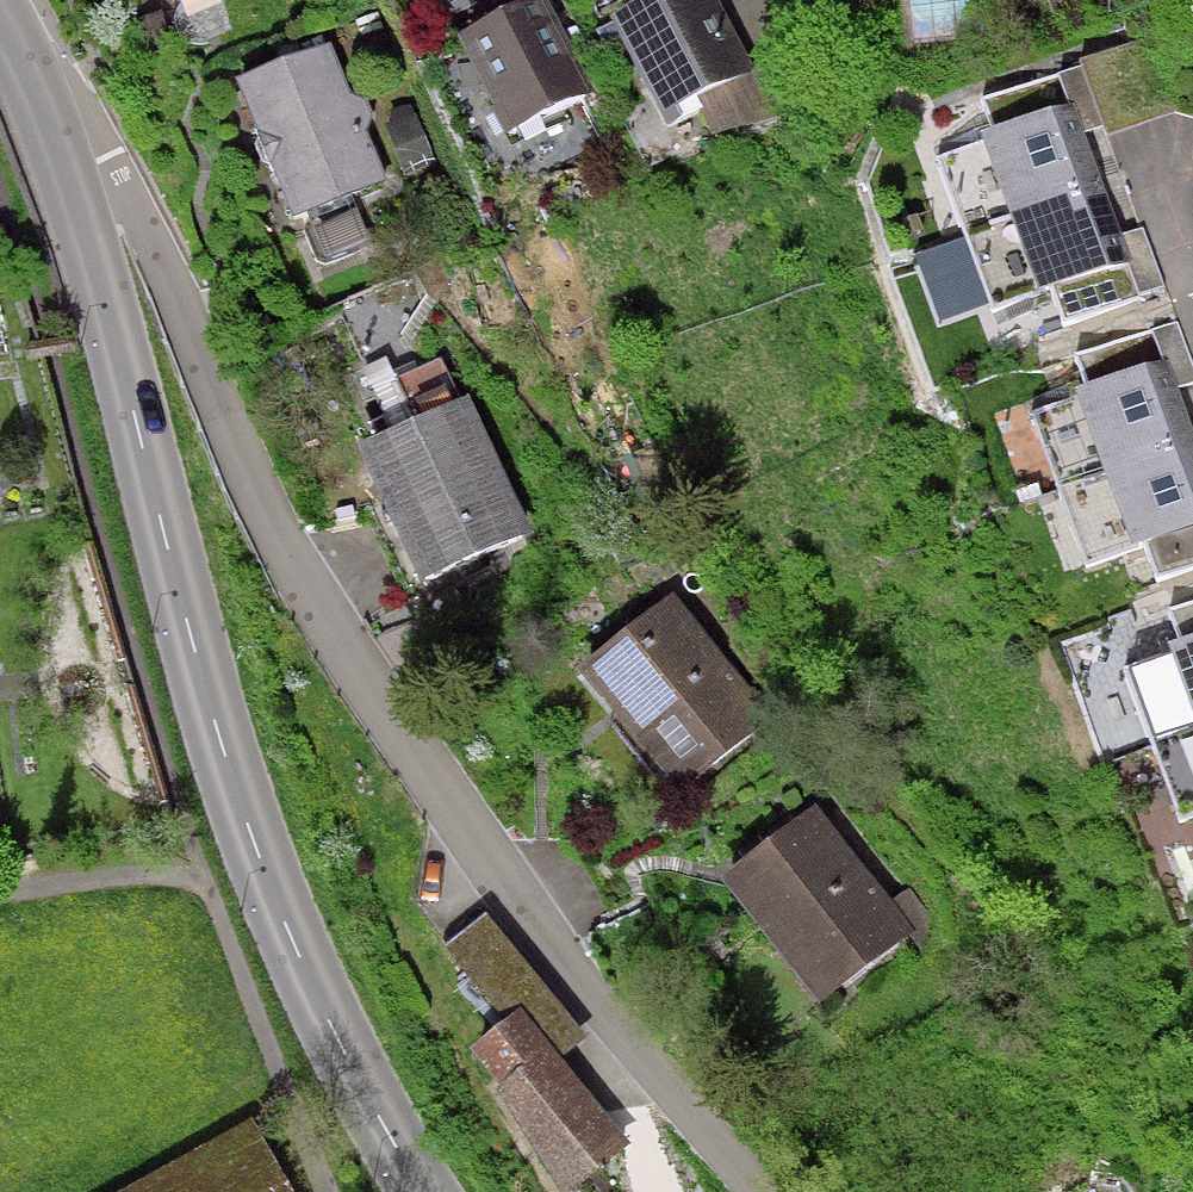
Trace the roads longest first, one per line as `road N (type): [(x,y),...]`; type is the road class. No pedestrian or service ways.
road 1 (residential): [(766,1191),(647,1041),(448,748),(147,244),(74,159)]
road 2 (tertiary): [(428,1191),(324,1027),(227,744),(74,159)]
road 3 (tertiary): [(74,159),(4,0)]

